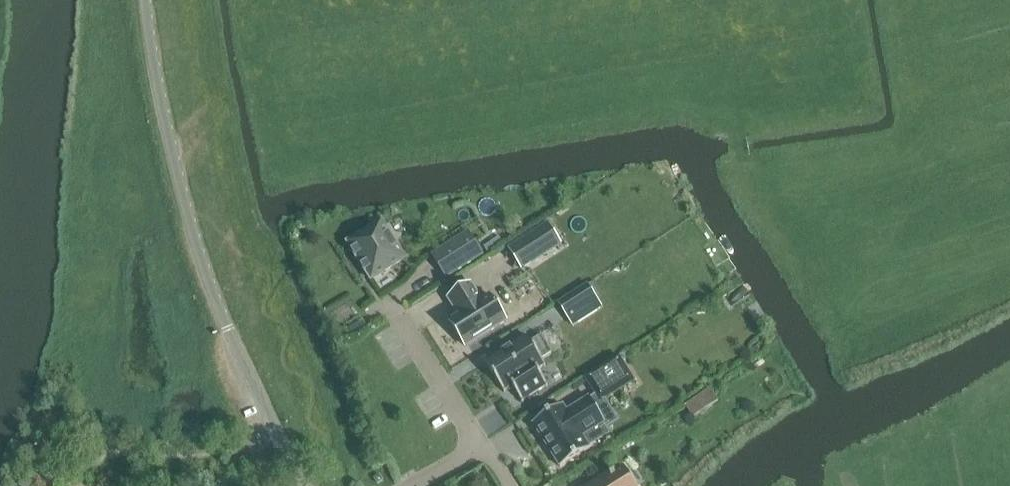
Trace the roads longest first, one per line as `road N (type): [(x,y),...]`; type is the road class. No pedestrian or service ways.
road 1 (unclassified): [(229,325),(178,162),(149,0)]
road 2 (residential): [(311,485),(229,325)]
road 3 (residential): [(399,316),(484,449)]
road 4 (track): [(894,0),(917,137)]

